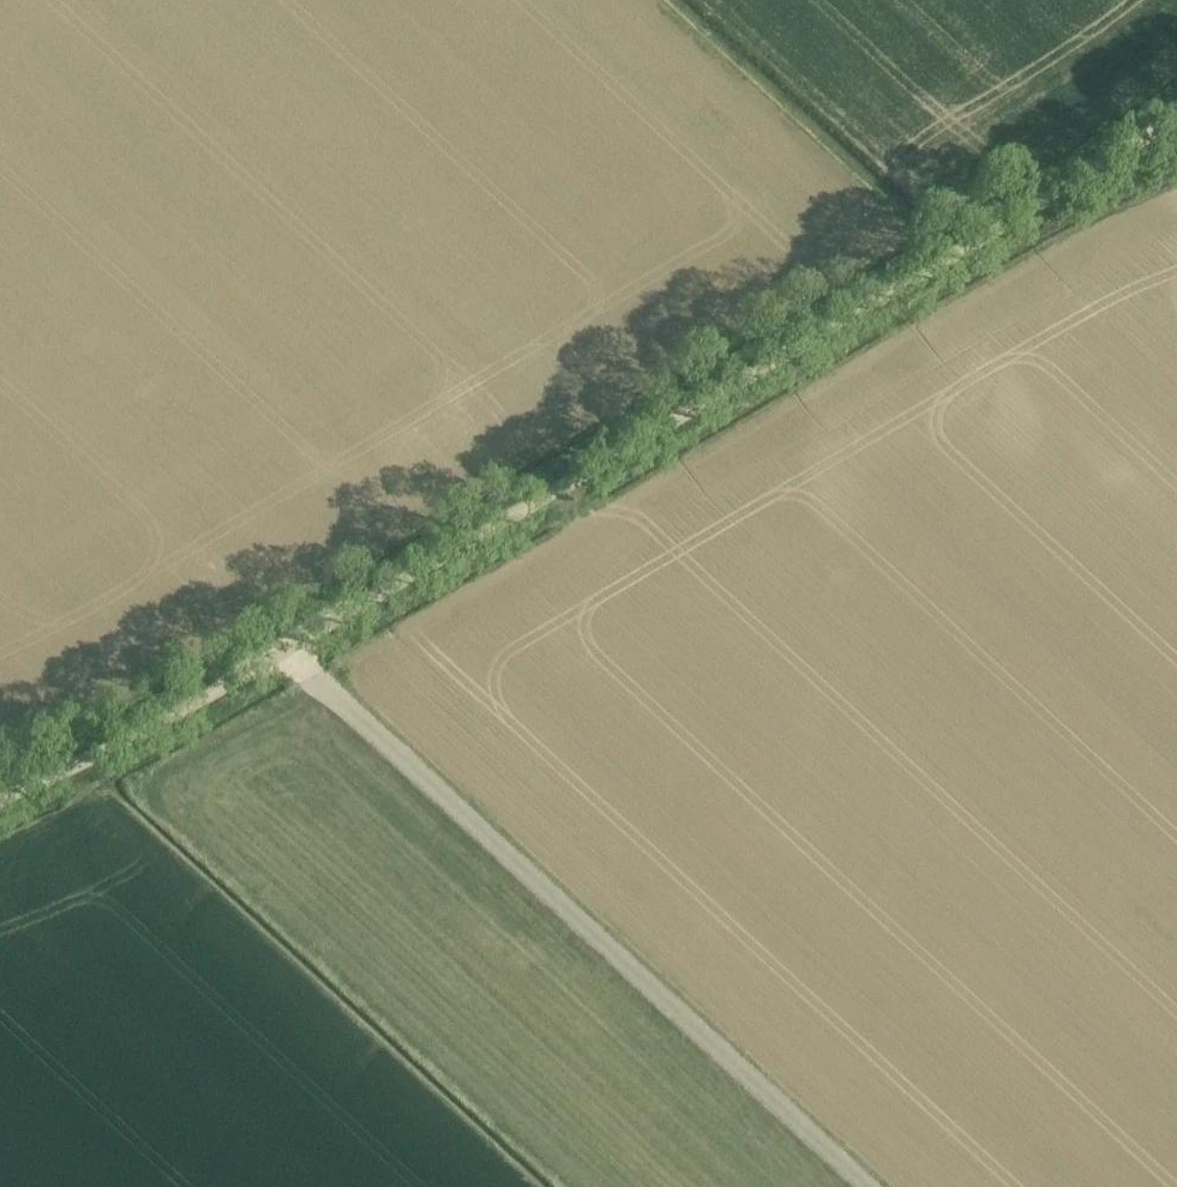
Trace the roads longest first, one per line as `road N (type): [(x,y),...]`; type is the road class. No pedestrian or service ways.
road 1 (unclassified): [(0,799),(315,639),(1006,233),(1176,101)]

